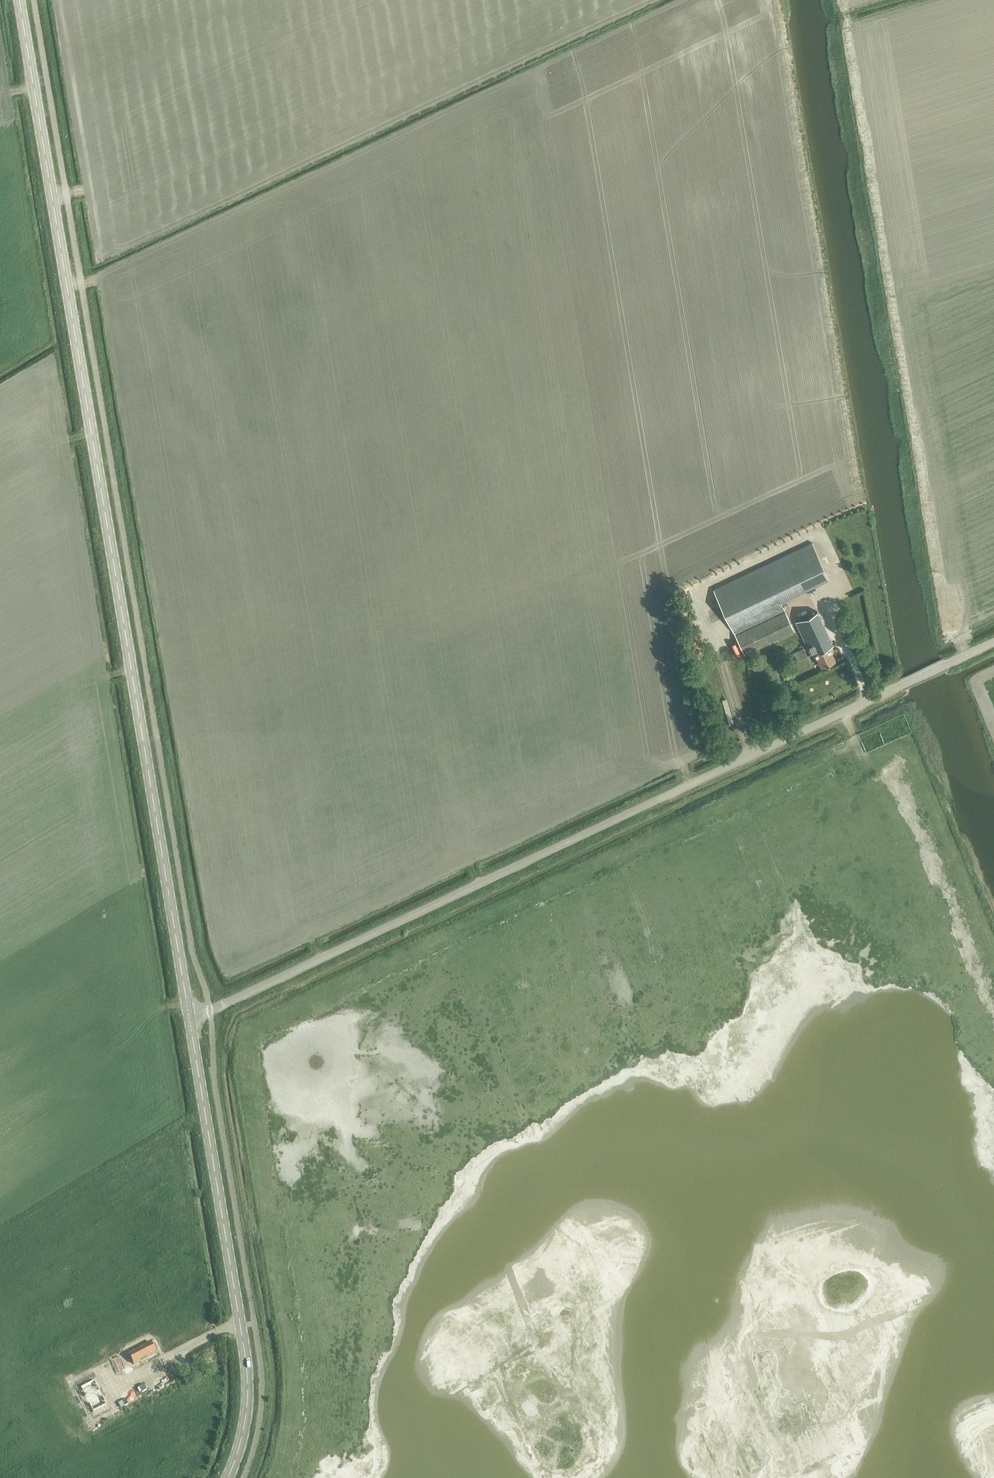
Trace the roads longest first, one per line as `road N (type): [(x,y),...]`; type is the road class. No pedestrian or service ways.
road 1 (tertiary): [(189,1018),(19,0)]
road 2 (unclassified): [(189,1018),(993,641)]
road 3 (tertiary): [(226,1477),(246,1388),(189,1018)]

